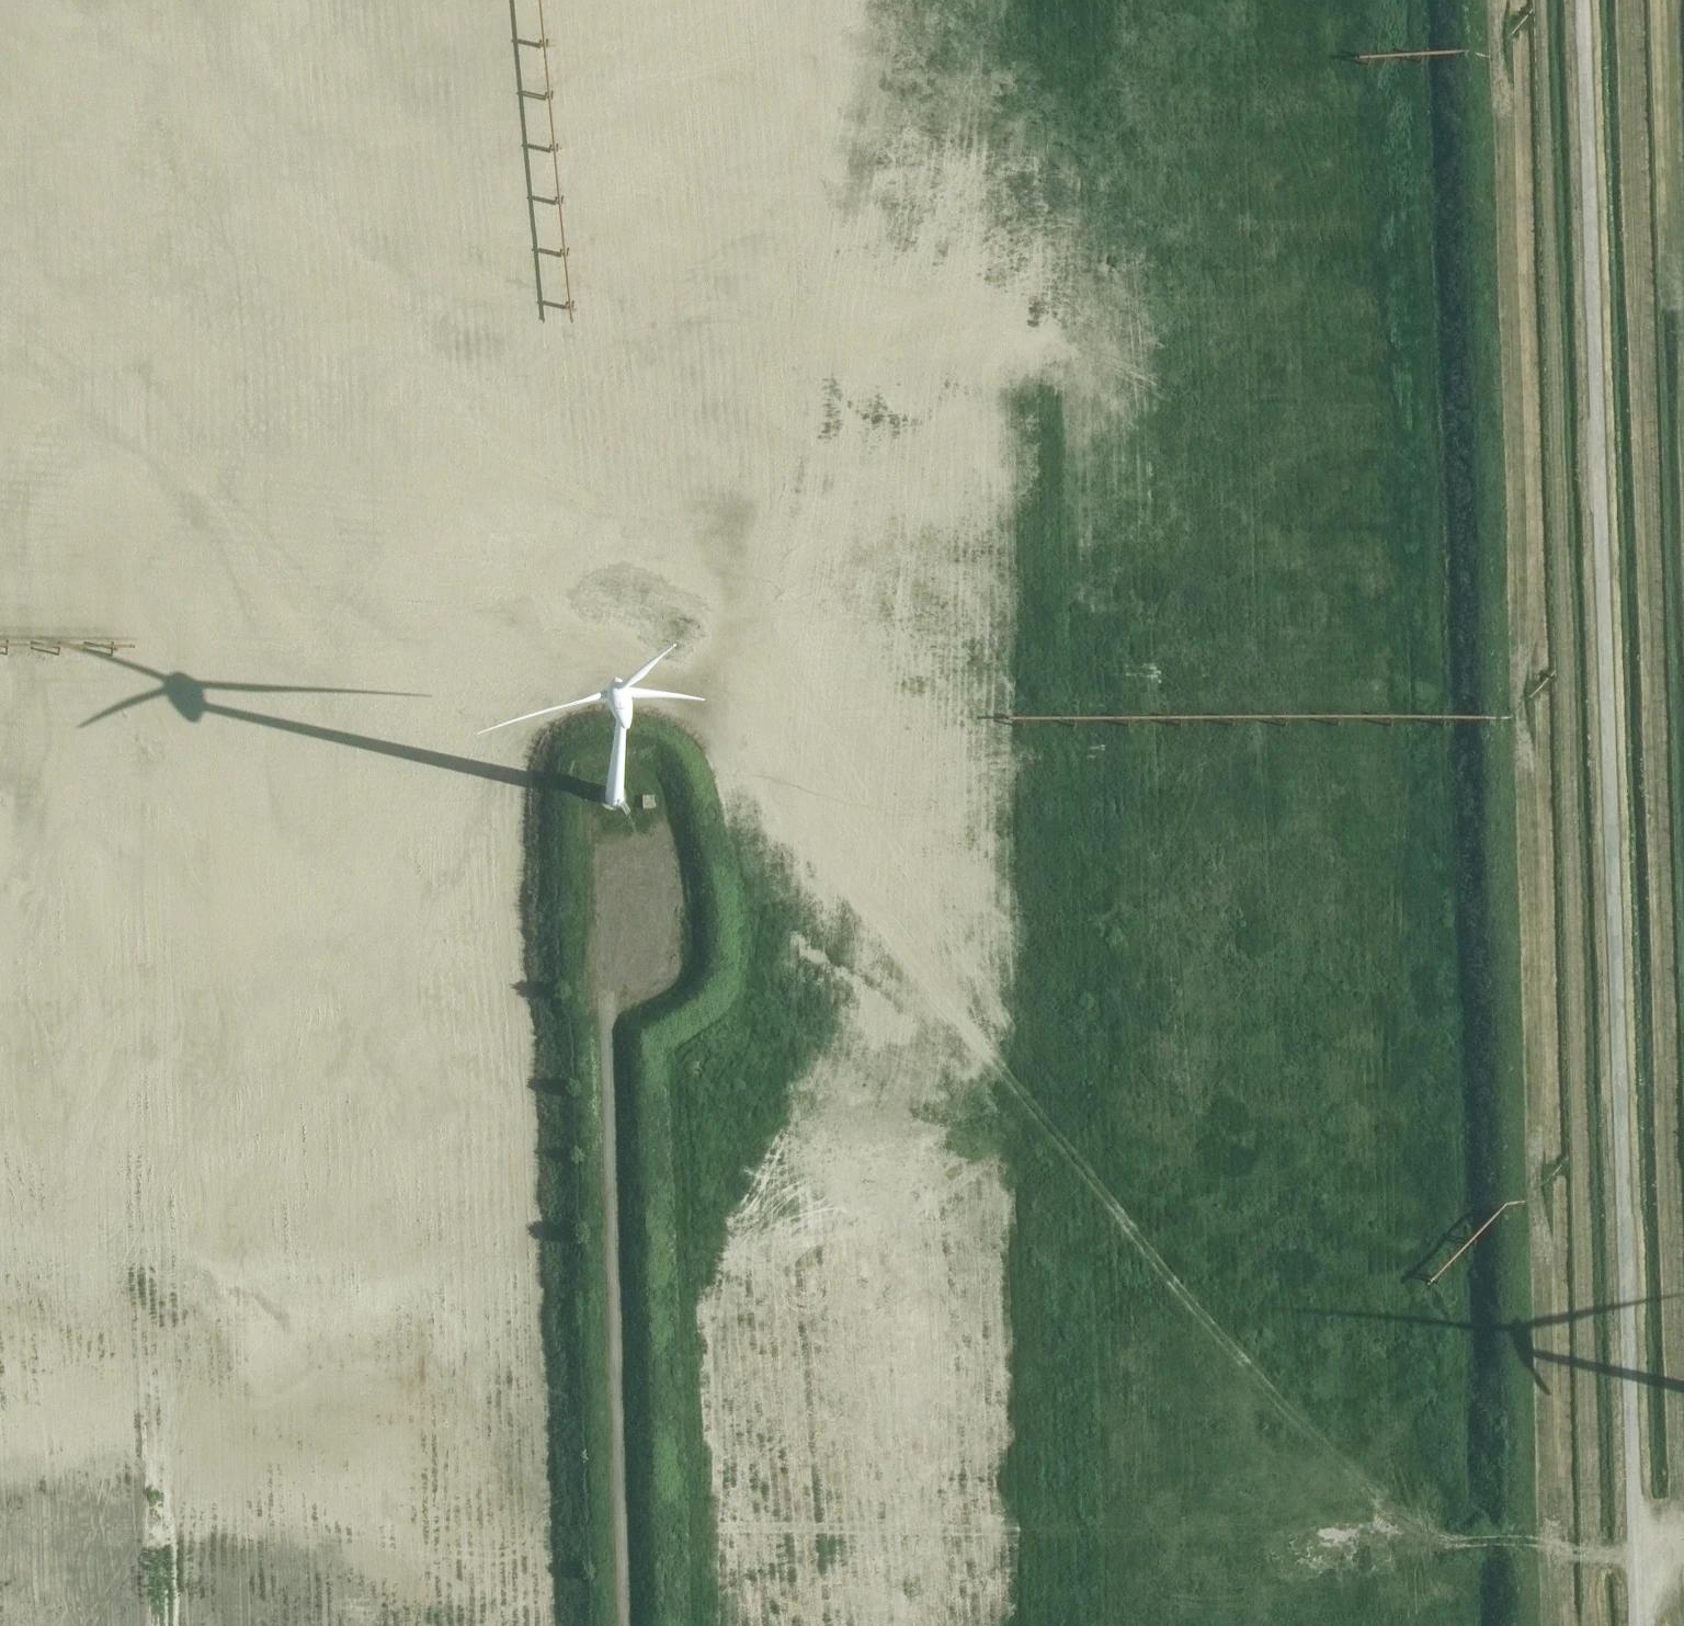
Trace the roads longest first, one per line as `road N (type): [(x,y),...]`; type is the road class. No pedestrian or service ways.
road 1 (unclassified): [(1643,1625),(1591,0)]
road 2 (track): [(597,898),(630,1625)]

